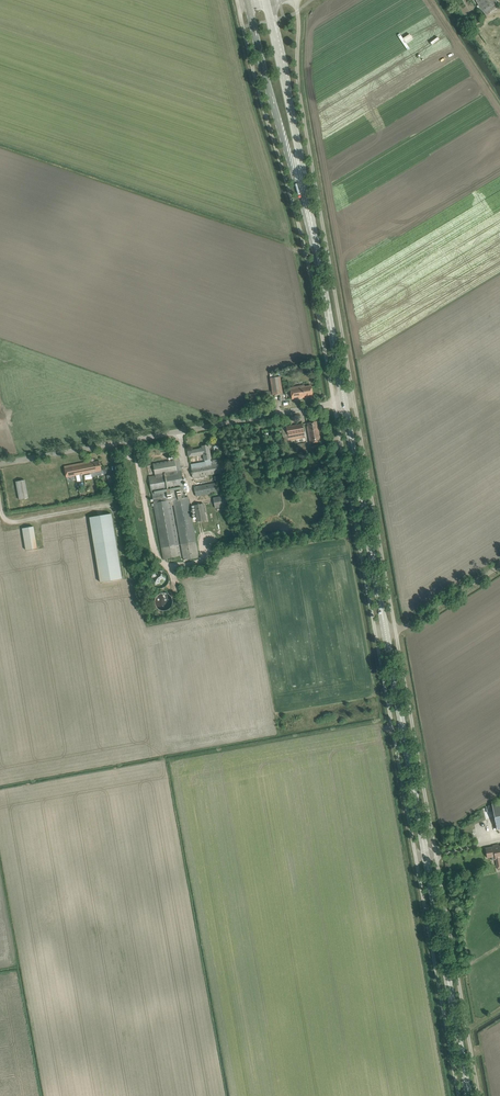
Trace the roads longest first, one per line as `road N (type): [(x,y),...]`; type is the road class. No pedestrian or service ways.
road 1 (unclassified): [(396,634),(479,1095)]
road 2 (primary): [(470,1095),(387,635)]
road 3 (unclassified): [(458,1095),(376,637)]
road 4 (unclassified): [(334,403),(307,258),(238,7)]
road 5 (unclassified): [(296,0),(300,97),(354,400)]
road 6 (unclassified): [(0,463),(334,403)]
road 7 (primary): [(387,635),(344,401)]
road 8 (unclassified): [(376,637),(334,403)]
road 9 (unclassified): [(354,400),(396,634)]
road 10 (primary): [(248,4),(308,213)]
road 11 (primary): [(308,213),(267,3)]
road 12 (primary): [(344,401),(308,213)]
road 13 (unclassified): [(113,505),(13,522),(0,501)]
road 14 (unclassified): [(396,634),(499,567)]

